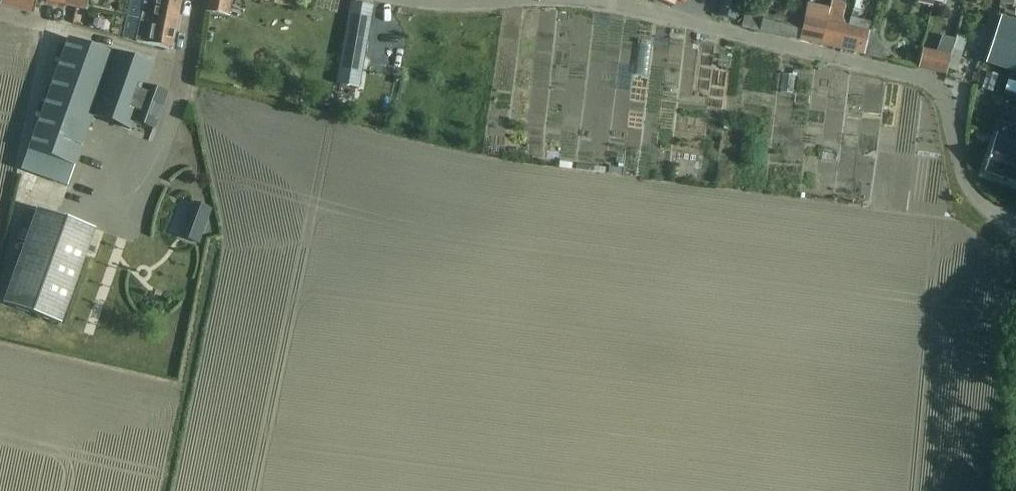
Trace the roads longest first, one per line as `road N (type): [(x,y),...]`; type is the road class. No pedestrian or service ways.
road 1 (residential): [(1015,225),(965,184),(950,109),(934,84),(916,77),(644,11),(403,0)]

